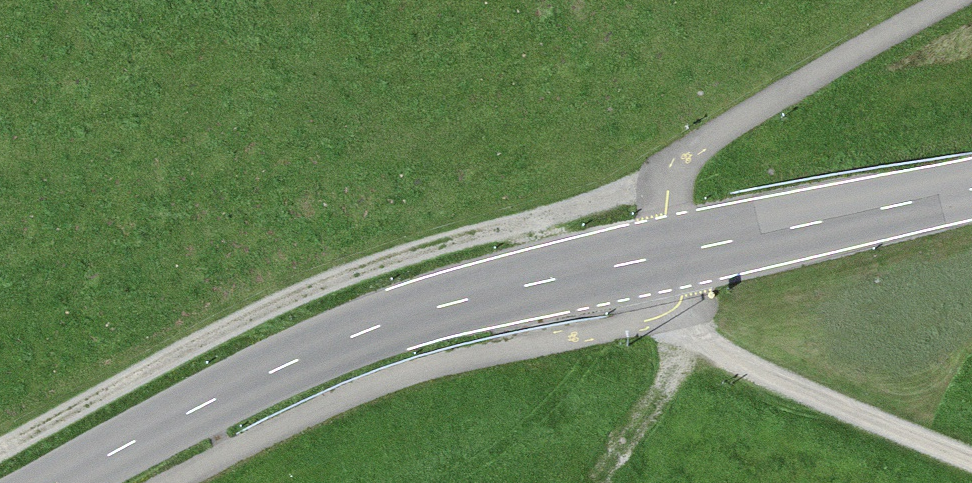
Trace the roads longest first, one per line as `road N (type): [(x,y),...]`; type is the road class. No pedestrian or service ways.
road 1 (secondary): [(59,482),(307,355),(447,305),(971,190)]
road 2 (track): [(0,448),(323,284),(671,175)]
road 3 (track): [(667,311),(660,215),(671,175),(706,140),(949,0)]
road 4 (track): [(971,456),(709,349),(667,311)]

